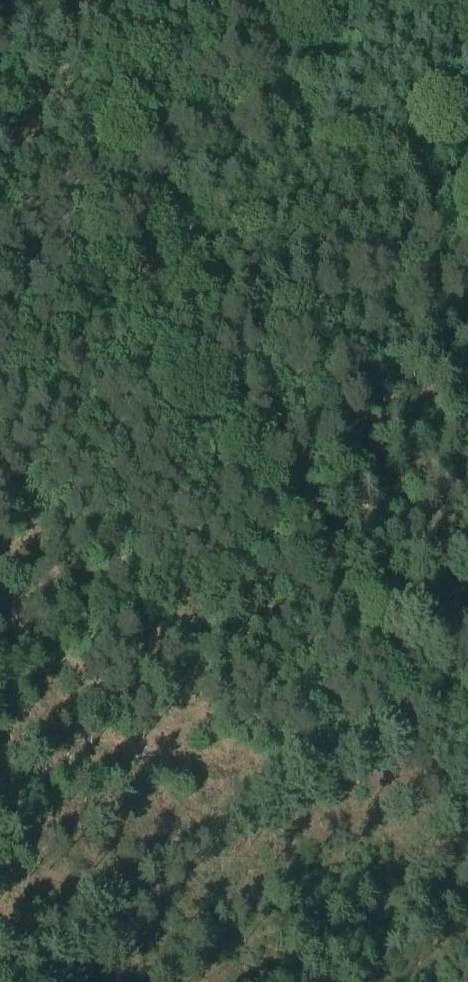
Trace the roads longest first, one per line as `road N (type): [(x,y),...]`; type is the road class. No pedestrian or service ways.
road 1 (track): [(467,754),(130,359),(90,349),(81,335),(107,144),(142,0)]
road 2 (track): [(0,947),(424,704)]
road 3 (track): [(0,683),(278,530)]
road 4 (track): [(0,213),(107,144)]

